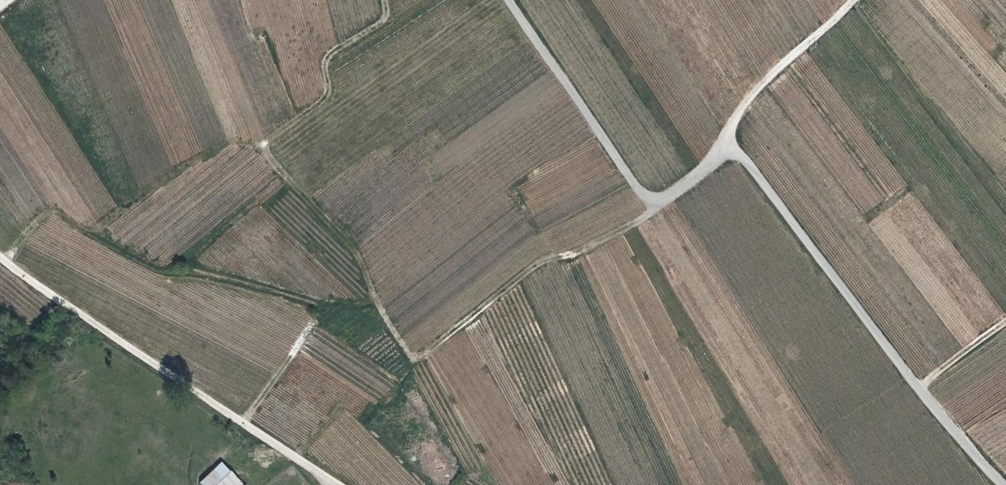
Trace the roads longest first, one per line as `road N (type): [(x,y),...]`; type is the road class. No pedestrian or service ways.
road 1 (unclassified): [(509,0),(641,192),(670,195),(720,157),(746,161),(1003,484)]
road 2 (track): [(337,484),(0,257)]
road 3 (track): [(853,0),(748,99),(720,157)]

